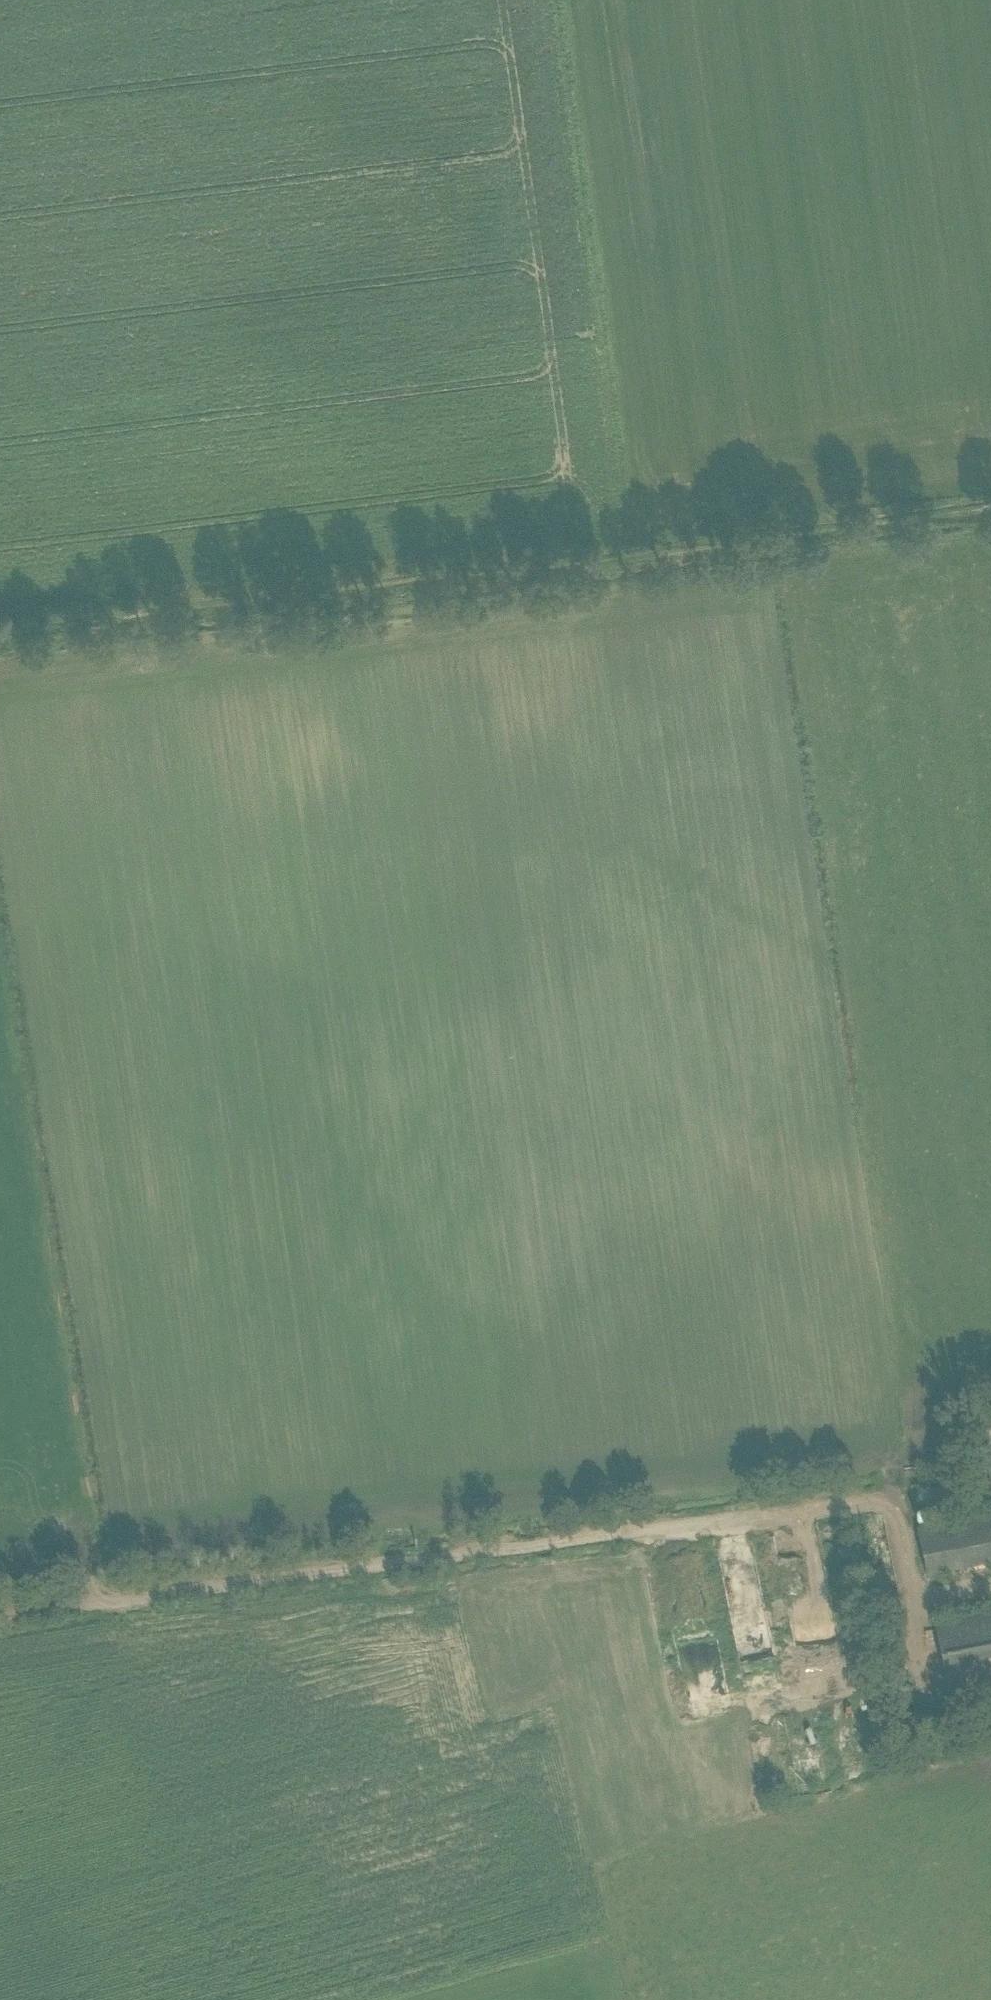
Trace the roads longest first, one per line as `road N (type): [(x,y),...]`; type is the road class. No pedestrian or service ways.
road 1 (track): [(990,497),(0,624)]

